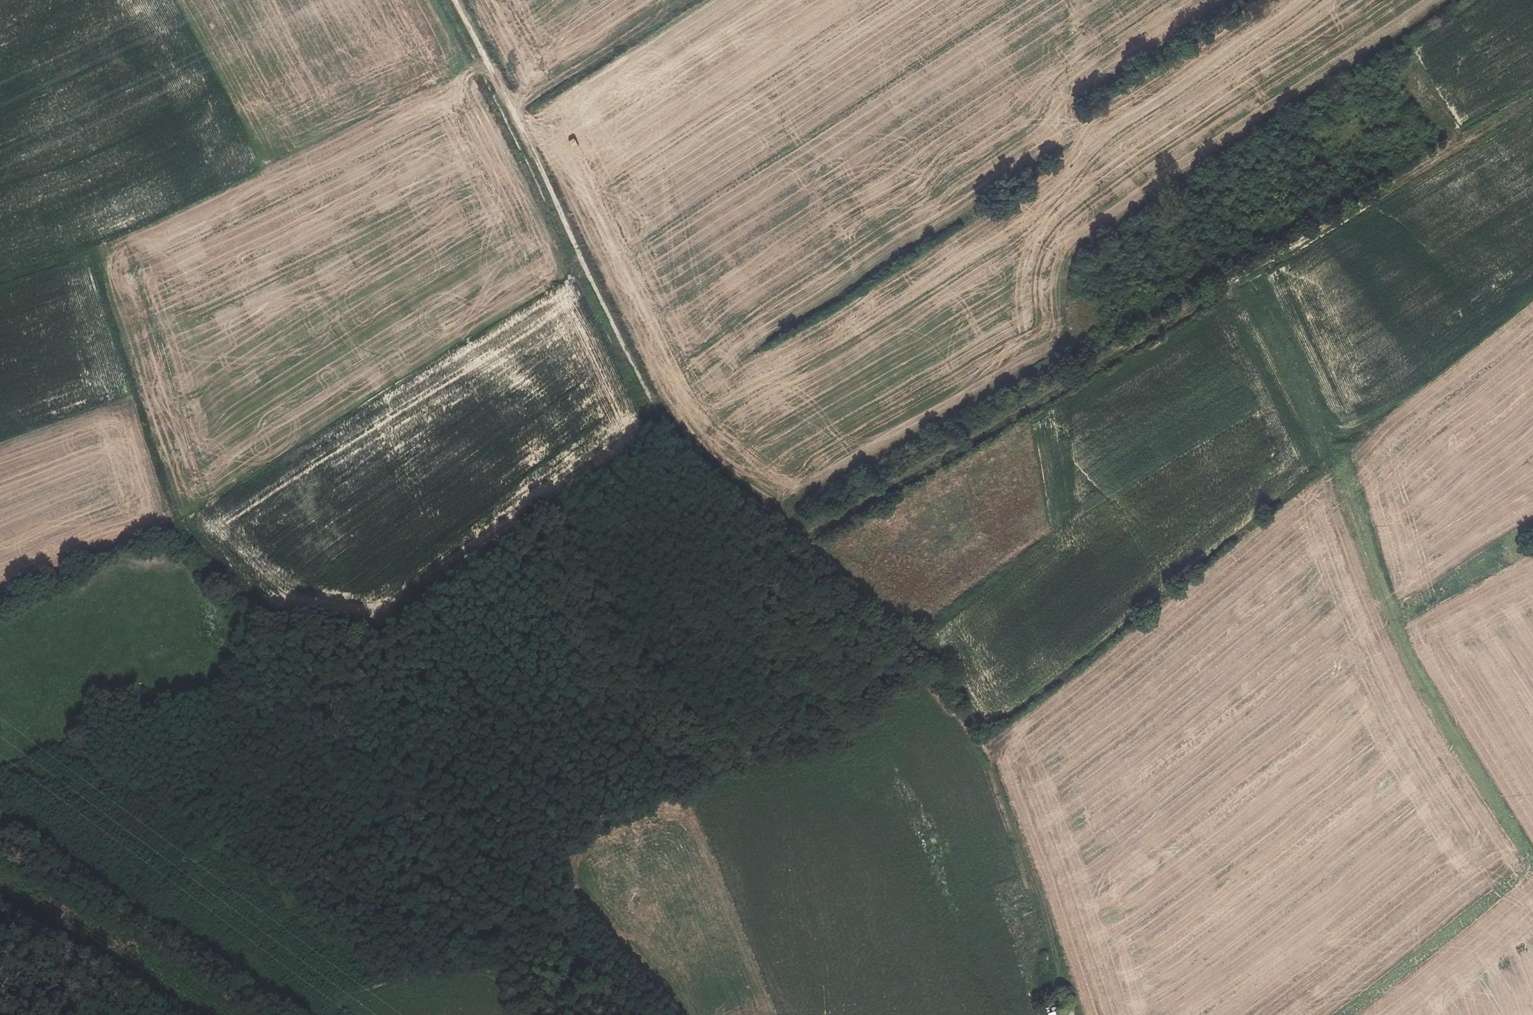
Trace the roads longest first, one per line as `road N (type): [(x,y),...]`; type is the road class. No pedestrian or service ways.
road 1 (track): [(455,0),(512,103),(656,413),(942,663),(989,732),(1083,1014)]
road 2 (track): [(801,541),(1532,101)]

